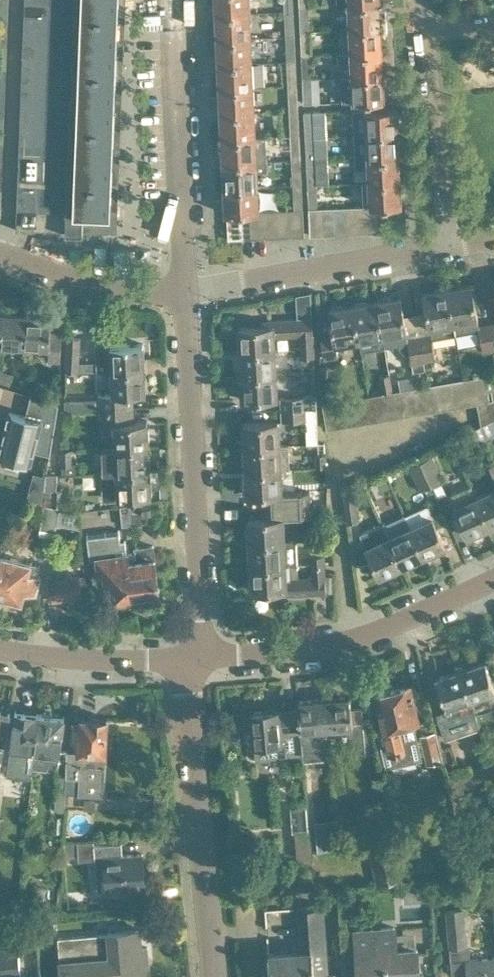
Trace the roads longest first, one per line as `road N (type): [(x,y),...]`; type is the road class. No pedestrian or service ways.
road 1 (residential): [(203,657),(188,296)]
road 2 (residential): [(214,976),(187,661)]
road 3 (residential): [(203,657),(352,641),(493,580)]
road 4 (residential): [(188,296),(173,0)]
road 5 (residential): [(188,296),(456,250)]
road 6 (residential): [(456,250),(438,37)]
road 7 (residential): [(0,267),(103,302),(188,296)]
road 8 (residential): [(187,661),(0,649)]

